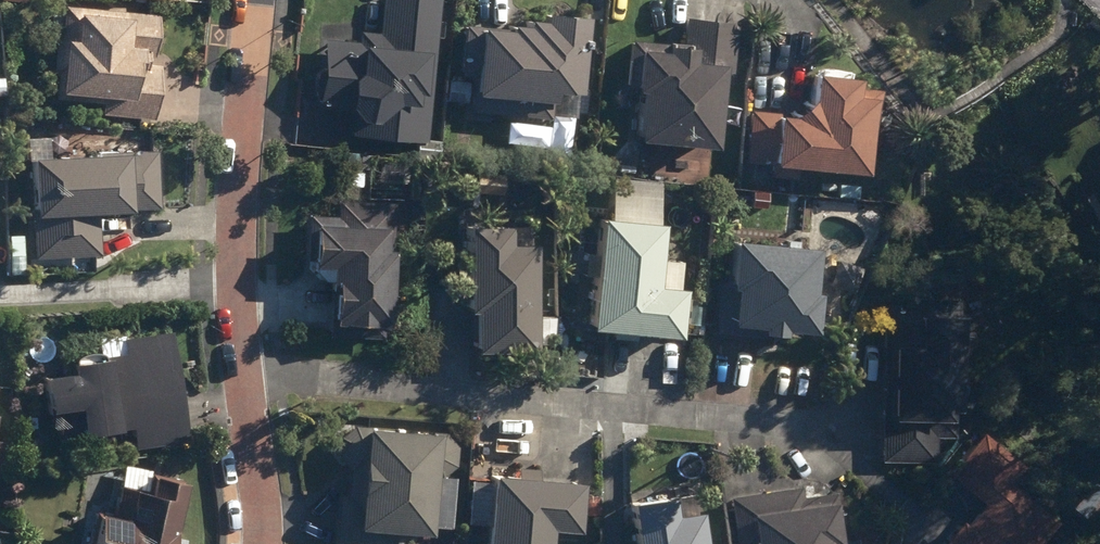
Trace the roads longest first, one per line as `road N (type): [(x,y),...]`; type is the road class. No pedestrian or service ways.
road 1 (residential): [(261,543),(235,280),(254,0)]

